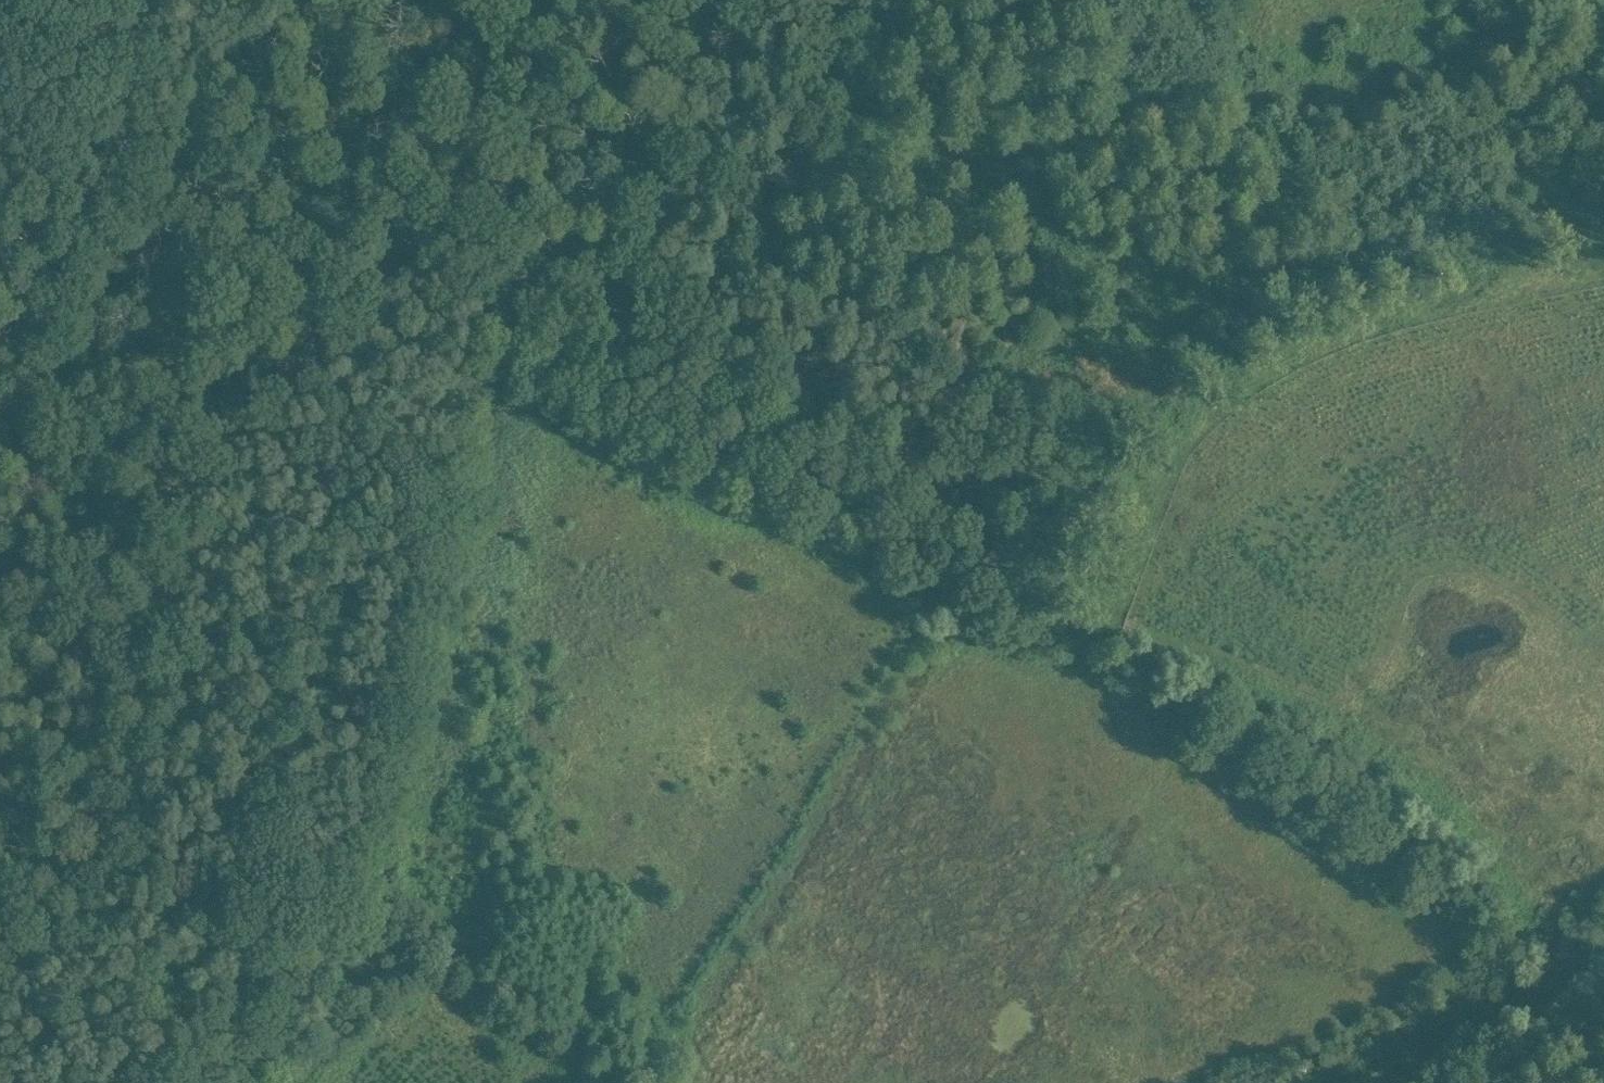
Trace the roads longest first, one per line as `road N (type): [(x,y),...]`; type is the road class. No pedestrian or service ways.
road 1 (track): [(1491,1082),(1603,1028)]

